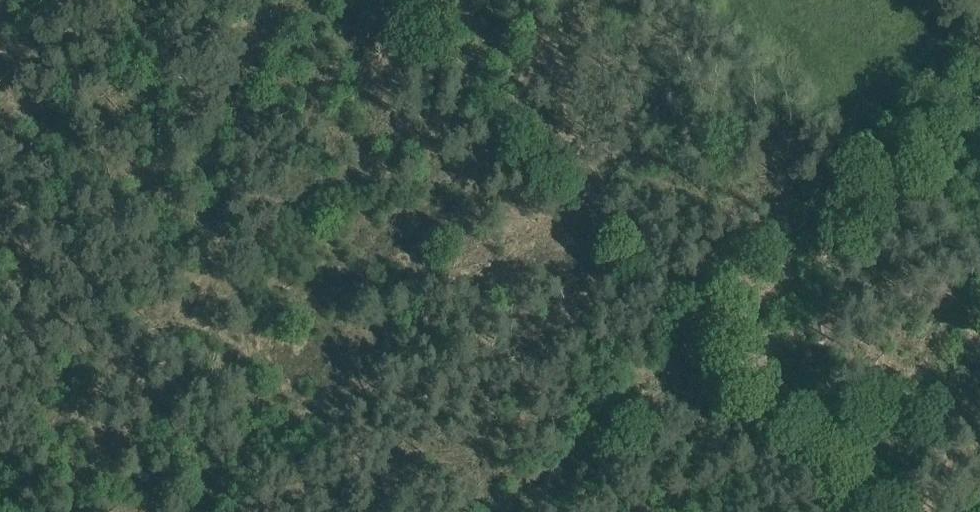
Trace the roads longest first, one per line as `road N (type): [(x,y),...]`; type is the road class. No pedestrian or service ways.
road 1 (track): [(403,0),(698,309)]
road 2 (track): [(514,511),(619,430),(743,309)]
road 3 (track): [(698,309),(726,323),(904,511)]
road 4 (track): [(979,356),(845,450)]

